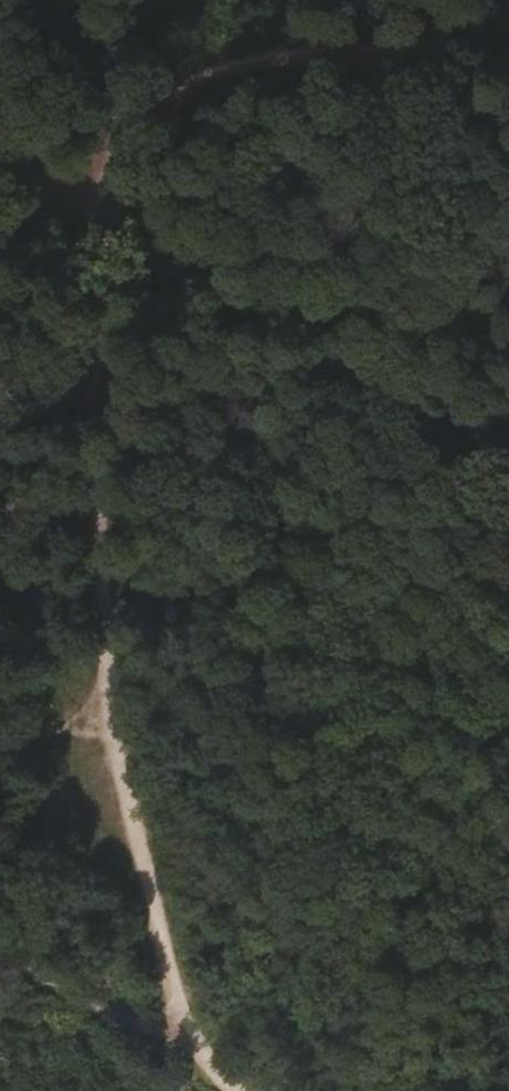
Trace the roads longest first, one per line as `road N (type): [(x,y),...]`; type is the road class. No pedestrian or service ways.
road 1 (track): [(508,50),(278,50),(198,74),(166,99),(89,214),(114,738)]
road 2 (track): [(508,443),(0,165)]
road 3 (track): [(114,738),(155,916),(215,1077)]

